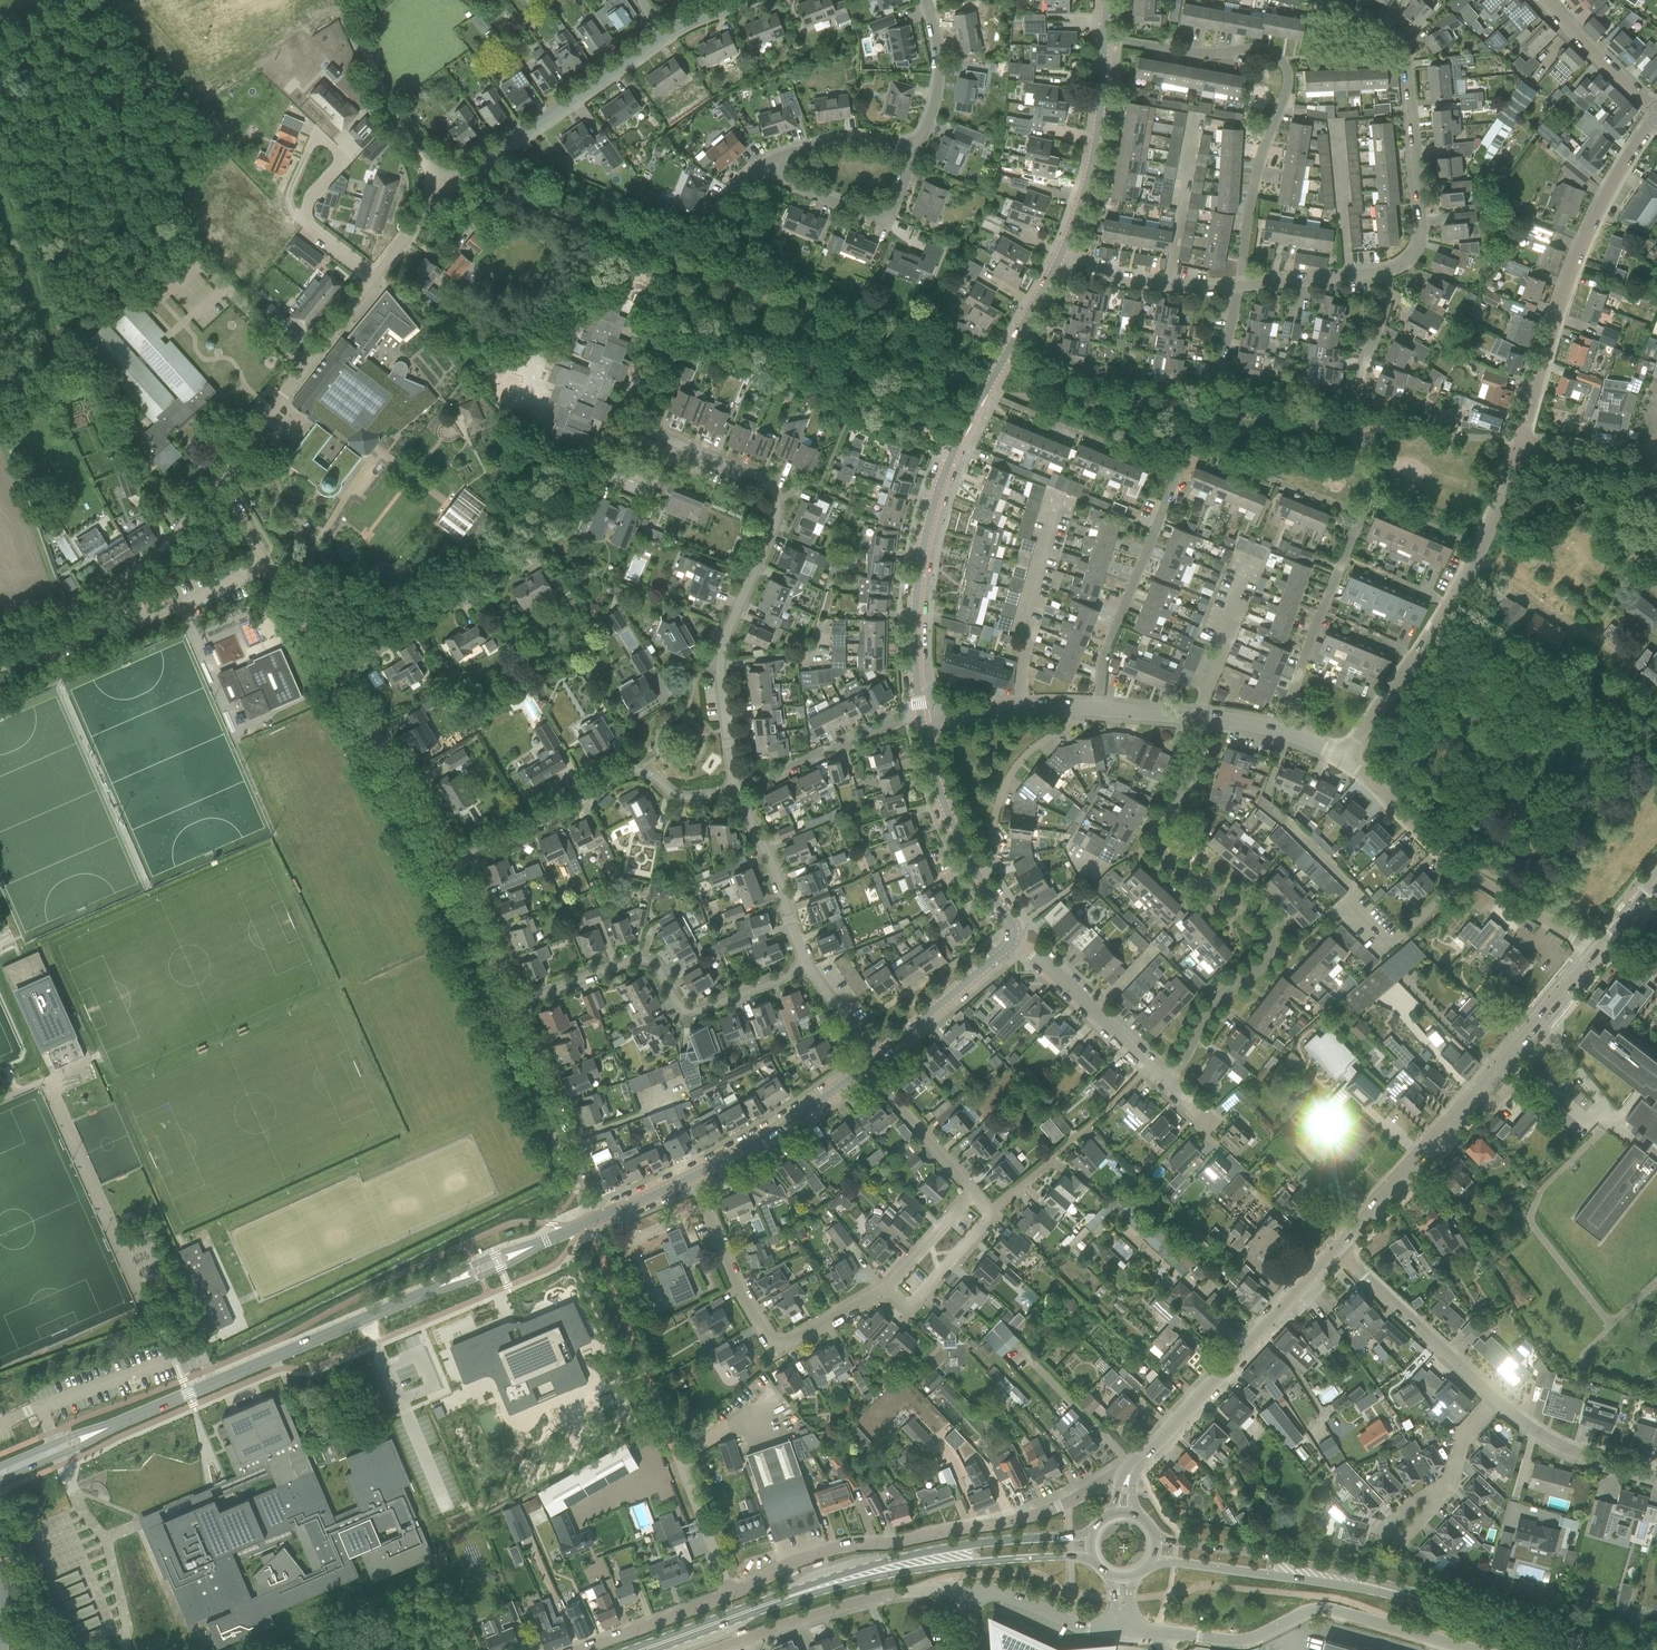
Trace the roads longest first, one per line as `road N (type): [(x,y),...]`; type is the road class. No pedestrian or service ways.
road 1 (tertiary): [(924,716),(919,594),(938,488),(976,402),(1061,259)]
road 2 (residential): [(1168,1081),(1214,1002),(1269,962),(1275,945),(1274,925),(1253,903),(1163,851),(1165,814),(1202,769),(1206,717)]
road 3 (residential): [(732,786),(719,722),(721,661),(774,496),(768,483),(626,425)]
road 4 (residential): [(731,1593),(823,1552),(1045,1511),(1133,1465)]
road 5 (residential): [(1247,278),(1264,149),(1288,73),(1263,50),(1190,53),(1107,41)]
road 6 (tertiary): [(1338,1250),(1595,958)]
road 7 (residential): [(374,276),(437,192),(661,33)]
road 8 (residential): [(1526,448),(1576,279),(1656,114)]
road 9 (residential): [(1352,761),(1432,641),(1509,497),(1526,448)]
road 10 (residential): [(513,1003),(641,953),(655,957),(691,1014),(802,969)]
road 11 (residential): [(1387,270),(1413,260),(1422,245),(1412,51),(1404,29),(1334,0)]
road 12 (unclassified): [(1156,1631),(1247,1640),(1320,1609),(1475,1649)]
road 13 (residential): [(453,862),(580,802),(618,769),(654,774),(678,796),(732,786)]
road 14 (residential): [(1352,761),(1470,872),(1595,958)]
road 15 (residential): [(892,1284),(790,1336),(767,1331),(692,1176)]
road 16 (tertiary): [(1133,1465),(1338,1250)]
road 17 (tertiary): [(452,1281),(188,1393)]
road 18 (secondary): [(1417,1598),(1255,1554),(1156,1540)]
road 19 (secondary): [(1153,1560),(1417,1598)]
road 20 (secondary): [(1093,1535),(919,1553),(835,1581)]
road 21 (unclassified): [(970,1591),(867,1600),(715,1649)]
road 22 (secondary): [(835,1581),(1006,1559),(1094,1558)]
road 23 (residential): [(218,483),(374,276)]
road 24 (residential): [(1097,707),(1108,653),(1179,478)]
road 25 (tertiary): [(1013,936),(969,855),(924,716)]
road 26 (residential): [(589,1221),(513,1003)]
road 27 (residential): [(336,679),(218,483)]
road 28 (tertiary): [(1061,259),(1084,194),(1107,41)]
road 29 (residential): [(1495,1402),(1338,1250)]
road 30 (residential): [(453,862),(336,679)]
road 31 (tertiary): [(692,1176),(872,1061)]
road 32 (residential): [(1168,1081),(1013,936)]
road 33 (track): [(437,192),(347,0)]
road 34 (secondary): [(638,1649),(835,1581)]
road 35 (residential): [(771,159),(782,176),(875,218),(895,200),(913,146)]
road 36 (residential): [(732,786),(924,716)]
road 37 (residential): [(802,969),(732,786)]
road 38 (secondary): [(1599,1649),(1417,1598)]
road 39 (tertiary): [(872,1061),(1013,936)]
road 40 (residential): [(1061,259),(1171,281),(1247,278)]
road 41 (residential): [(297,214),(345,161),(316,135),(285,206)]
road 42 (residential): [(1656,1482),(1551,1449),(1495,1402)]
road 43 (residential): [(924,716),(1097,707)]
road 44 (unclassified): [(0,631),(90,600),(149,562)]
road 45 (residential): [(974,1191),(872,1061)]
road 46 (residential): [(336,679),(476,595)]
road 47 (unclassified): [(1123,1629),(1082,1629),(1018,1599),(970,1591)]
road 48 (residential): [(581,1649),(731,1593)]
road 49 (residential): [(1656,114),(1546,0)]
road 50 (residential): [(1452,1487),(1398,1510),(1389,1533),(1401,1539),(1443,1501)]
road 51 (residential): [(513,1003),(453,862)]
road 52 (residential): [(913,146),(933,96),(938,49),(927,0)]
road 53 (residential): [(892,1284),(908,1303),(993,1214)]
road 54 (residential): [(771,159),(786,149),(857,138),(913,146)]
road 55 (residential): [(731,1593),(677,1461)]
road 56 (residential): [(1247,278),(1387,270)]
road 57 (residential): [(1526,448),(1572,462),(1656,460)]
road 58 (residential): [(1357,396),(1387,309),(1387,270)]
road 59 (residential): [(892,1284),(974,1191)]
road 60 (residential): [(1287,731),(1321,615)]

